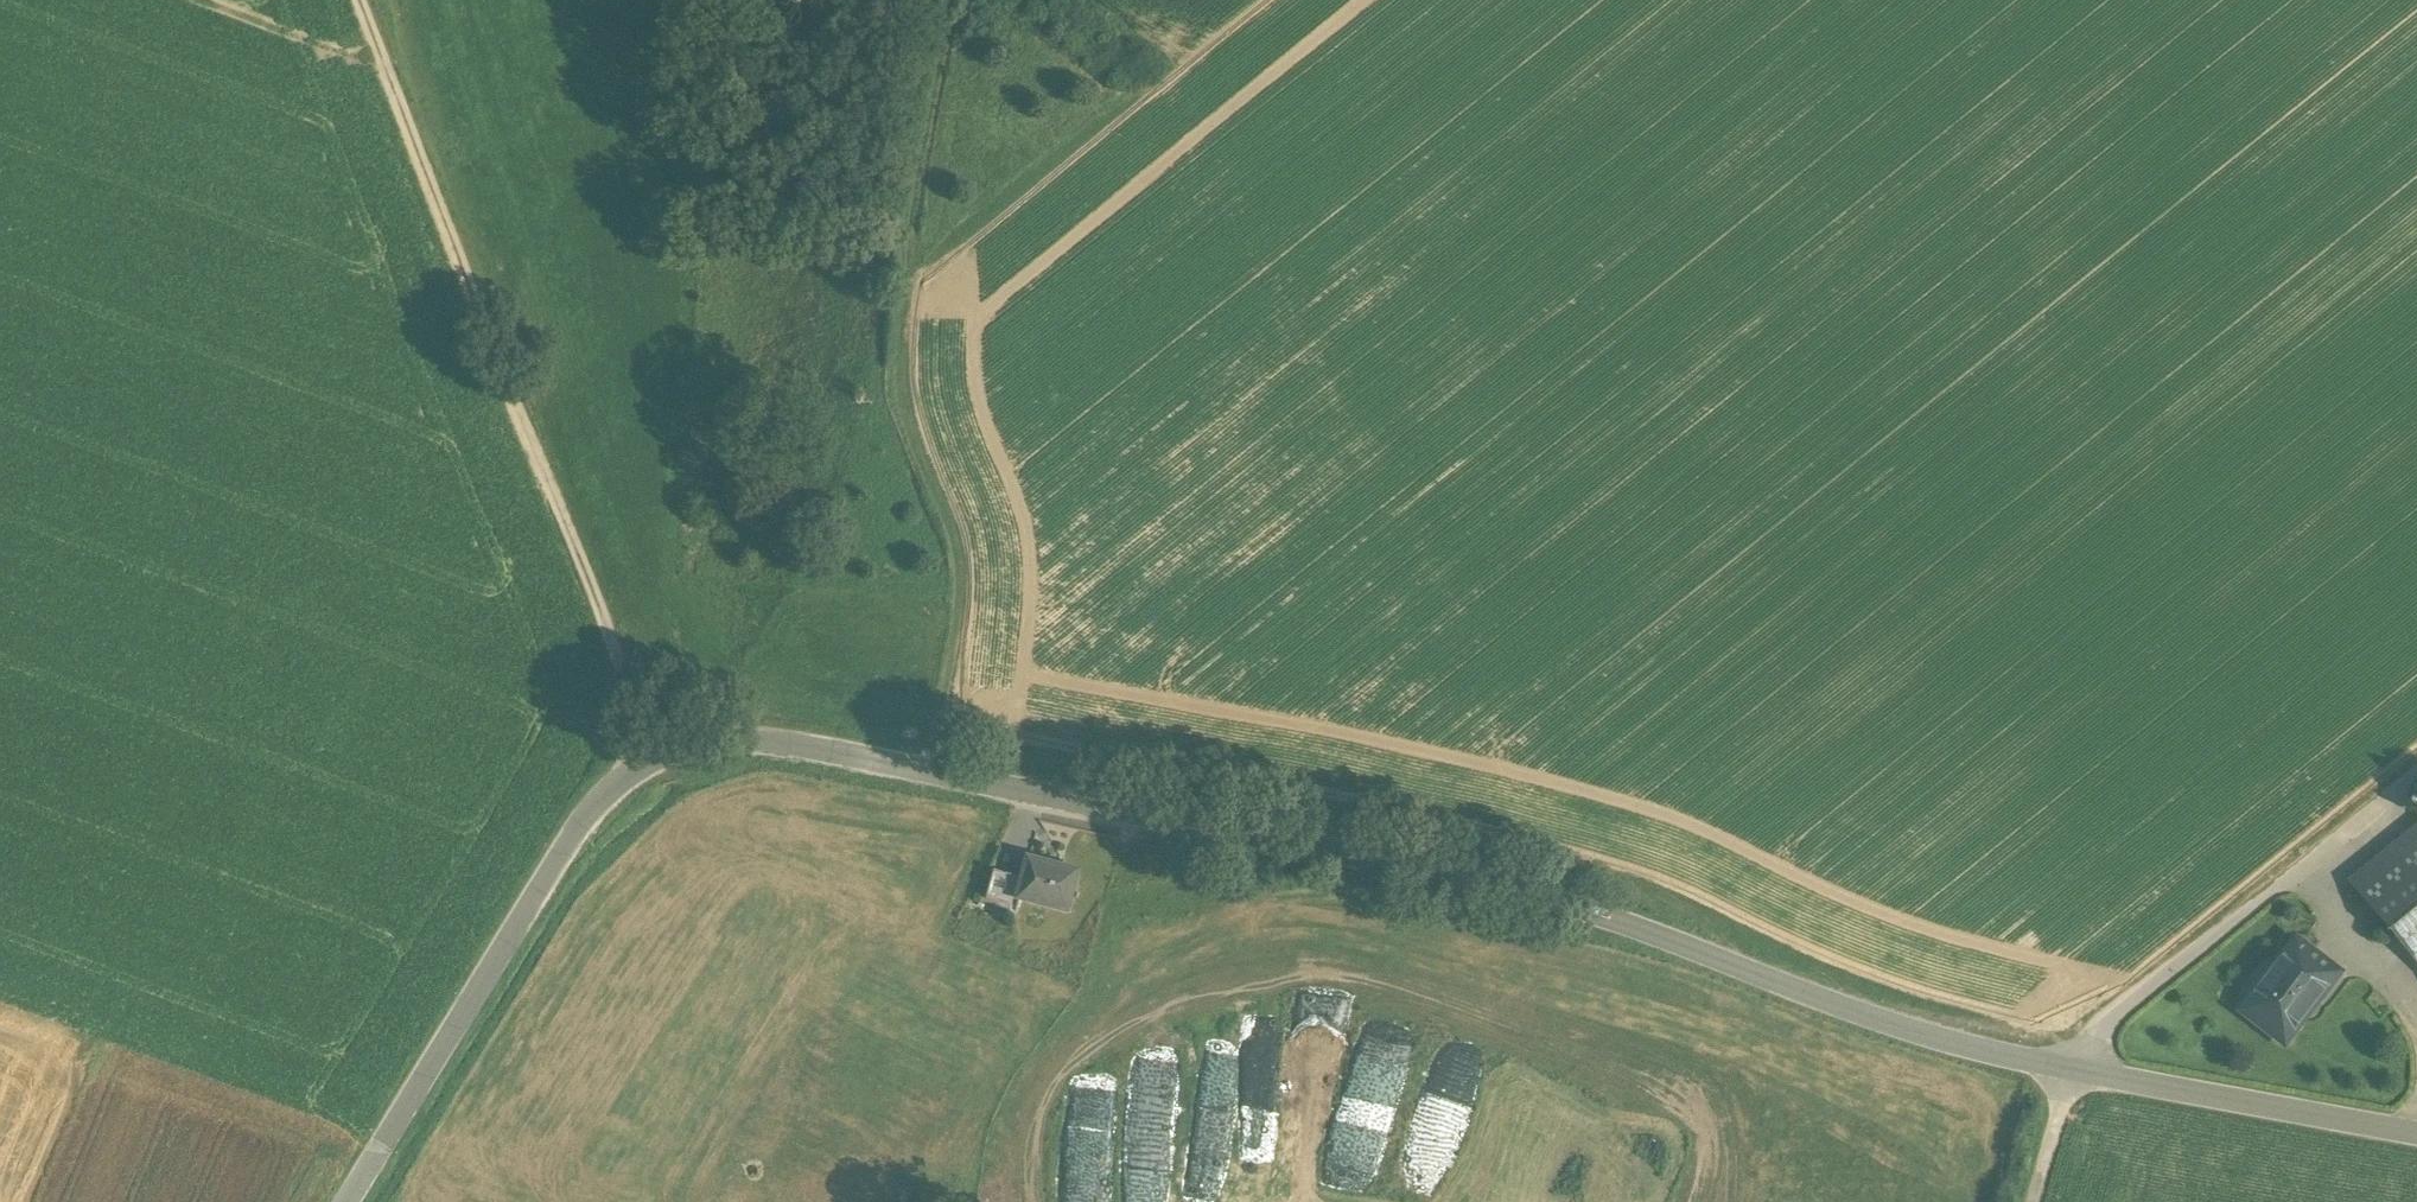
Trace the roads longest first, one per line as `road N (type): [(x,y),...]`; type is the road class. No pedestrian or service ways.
road 1 (tertiary): [(2416,1133),(2049,1067),(1880,1019),(1605,918),(1355,855),(747,740),(641,765),(601,800),(347,1201)]
road 2 (track): [(360,0),(618,667),(641,765)]
road 3 (track): [(928,769),(961,568),(895,396),(914,126),(939,0)]
road 4 (track): [(2049,1067),(2416,775)]
road 5 (track): [(394,83),(172,0)]
road 6 (track): [(2069,1071),(2032,1201)]

